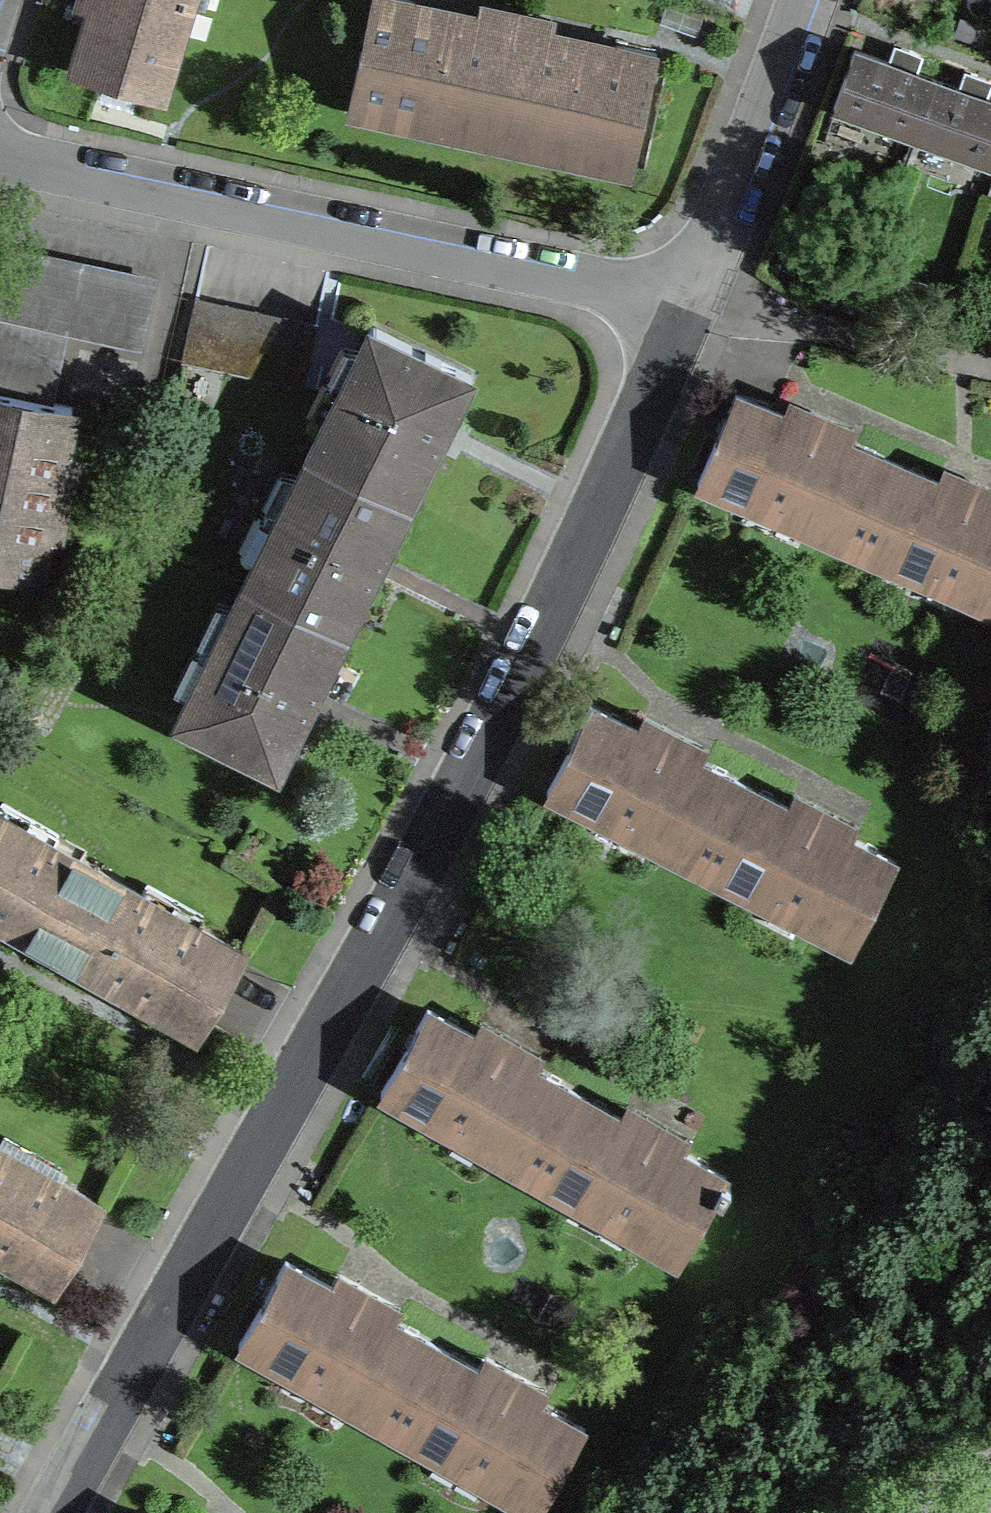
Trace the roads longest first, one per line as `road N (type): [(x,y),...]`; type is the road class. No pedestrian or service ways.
road 1 (residential): [(688,302),(644,411),(445,822),(292,1070),(45,1512)]
road 2 (residential): [(0,157),(688,302)]
road 3 (residential): [(804,0),(688,302)]

